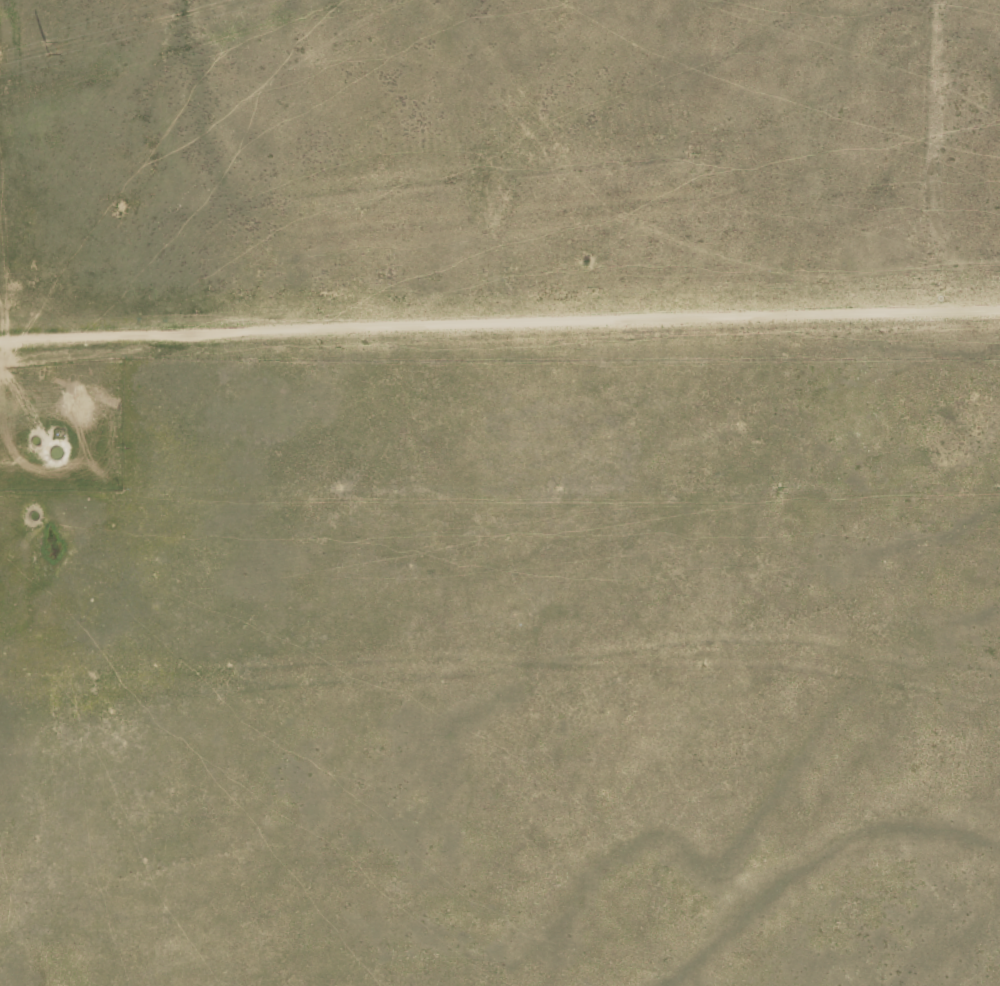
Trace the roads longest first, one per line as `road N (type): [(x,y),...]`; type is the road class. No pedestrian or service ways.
road 1 (residential): [(999,316),(0,351)]

